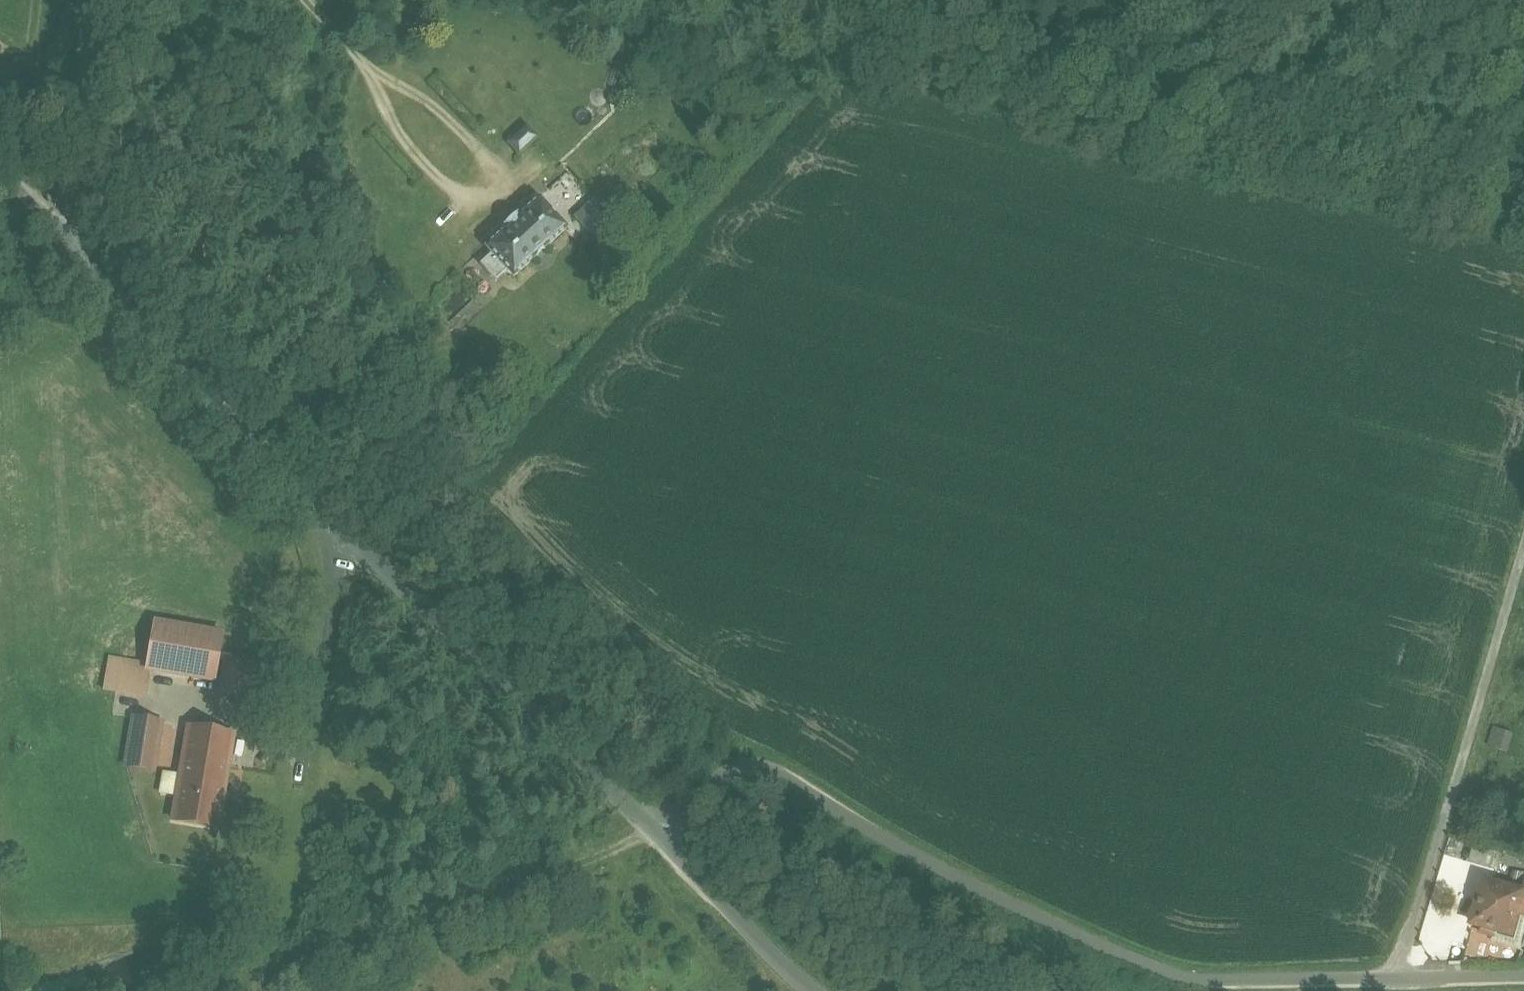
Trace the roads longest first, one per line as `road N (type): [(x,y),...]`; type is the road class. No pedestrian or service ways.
road 1 (unclassified): [(1399,976),(1200,980),(1066,939),(766,768),(724,773),(659,834)]
road 2 (unclassified): [(659,834),(129,341)]
road 3 (unclassified): [(1523,564),(1399,976)]
road 4 (track): [(659,834),(463,910),(265,972)]
road 5 (unclassified): [(129,341),(88,272),(82,181),(96,0)]
road 6 (unclassified): [(129,341),(0,213)]
road 7 (unclassified): [(814,990),(720,898)]
road 8 (unclassified): [(1523,973),(1399,976)]

